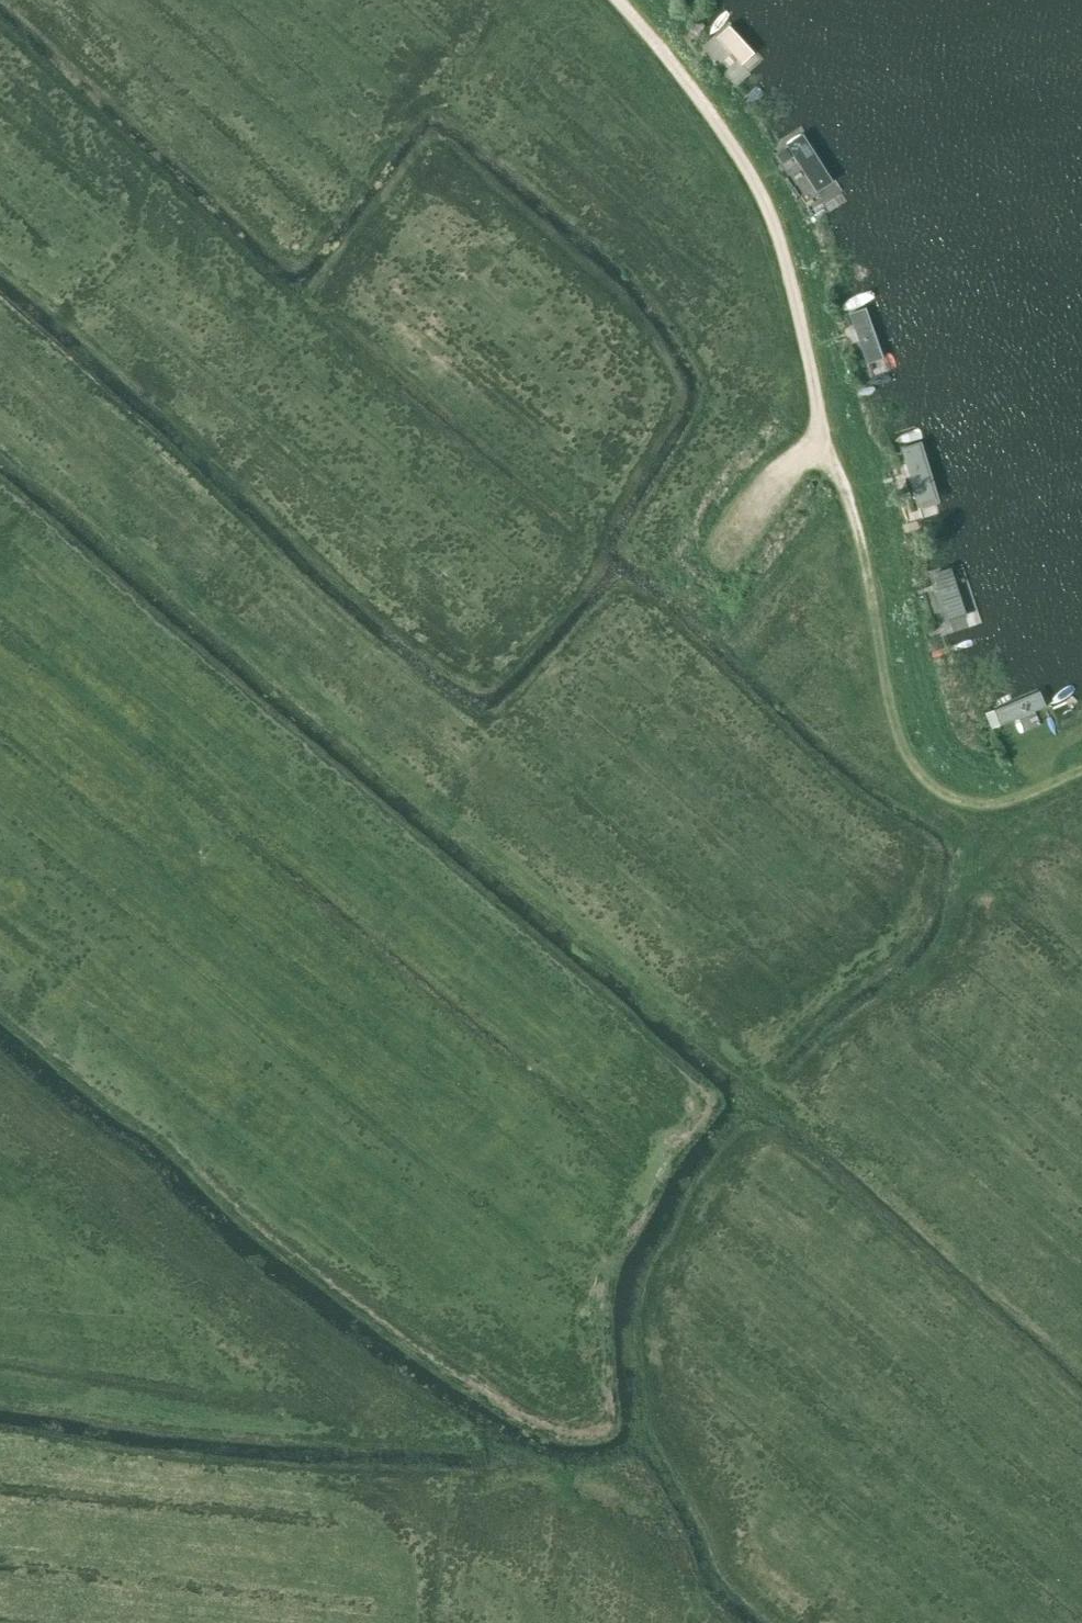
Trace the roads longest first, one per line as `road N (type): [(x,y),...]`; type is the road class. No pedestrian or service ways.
road 1 (track): [(801,450),(854,512),(872,557),(883,629),(944,752),(1006,766),(1081,738)]

